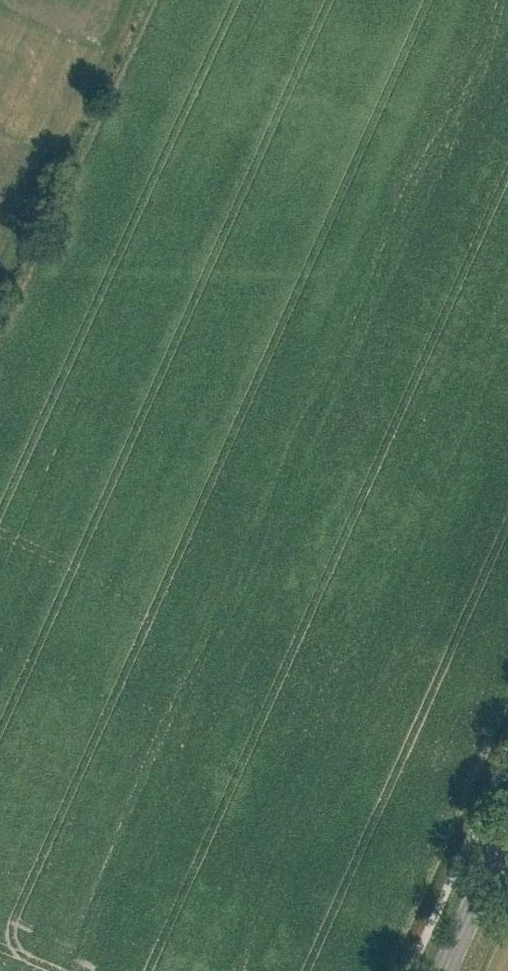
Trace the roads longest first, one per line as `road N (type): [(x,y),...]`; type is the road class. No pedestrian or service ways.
road 1 (secondary): [(445,970),(507,831)]

